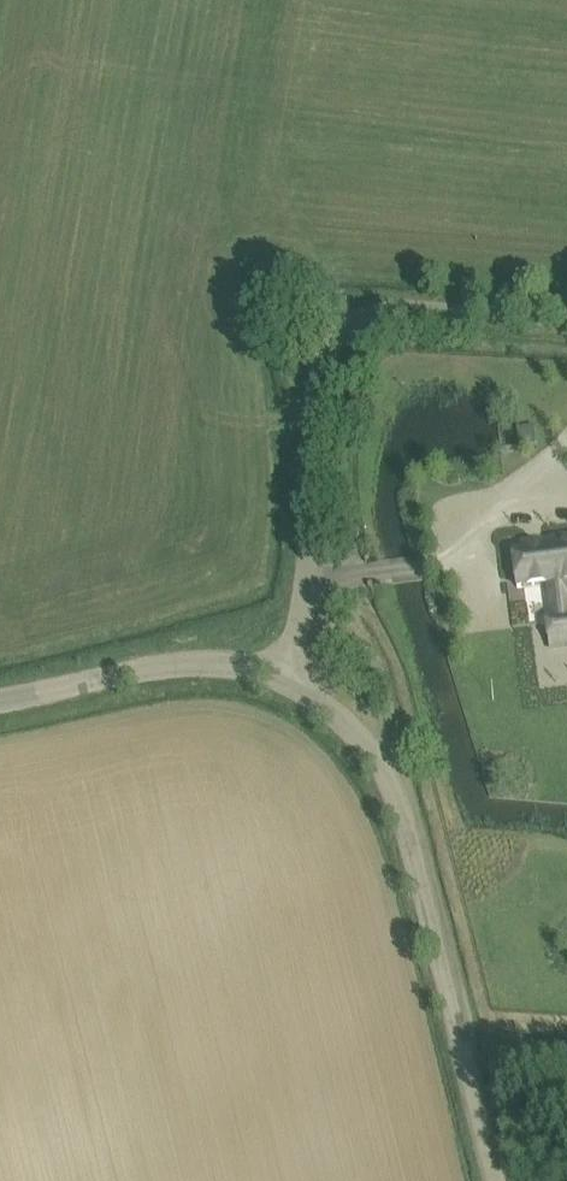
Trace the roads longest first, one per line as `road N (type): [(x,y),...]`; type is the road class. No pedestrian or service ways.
road 1 (unclassified): [(495,1180),(419,878),(379,771),(342,717),(280,674)]
road 2 (unclassified): [(280,674),(332,387),(346,337),(378,316)]
road 3 (unclassified): [(280,674),(228,665),(159,668),(0,704)]
road 4 (track): [(378,316),(566,323)]

